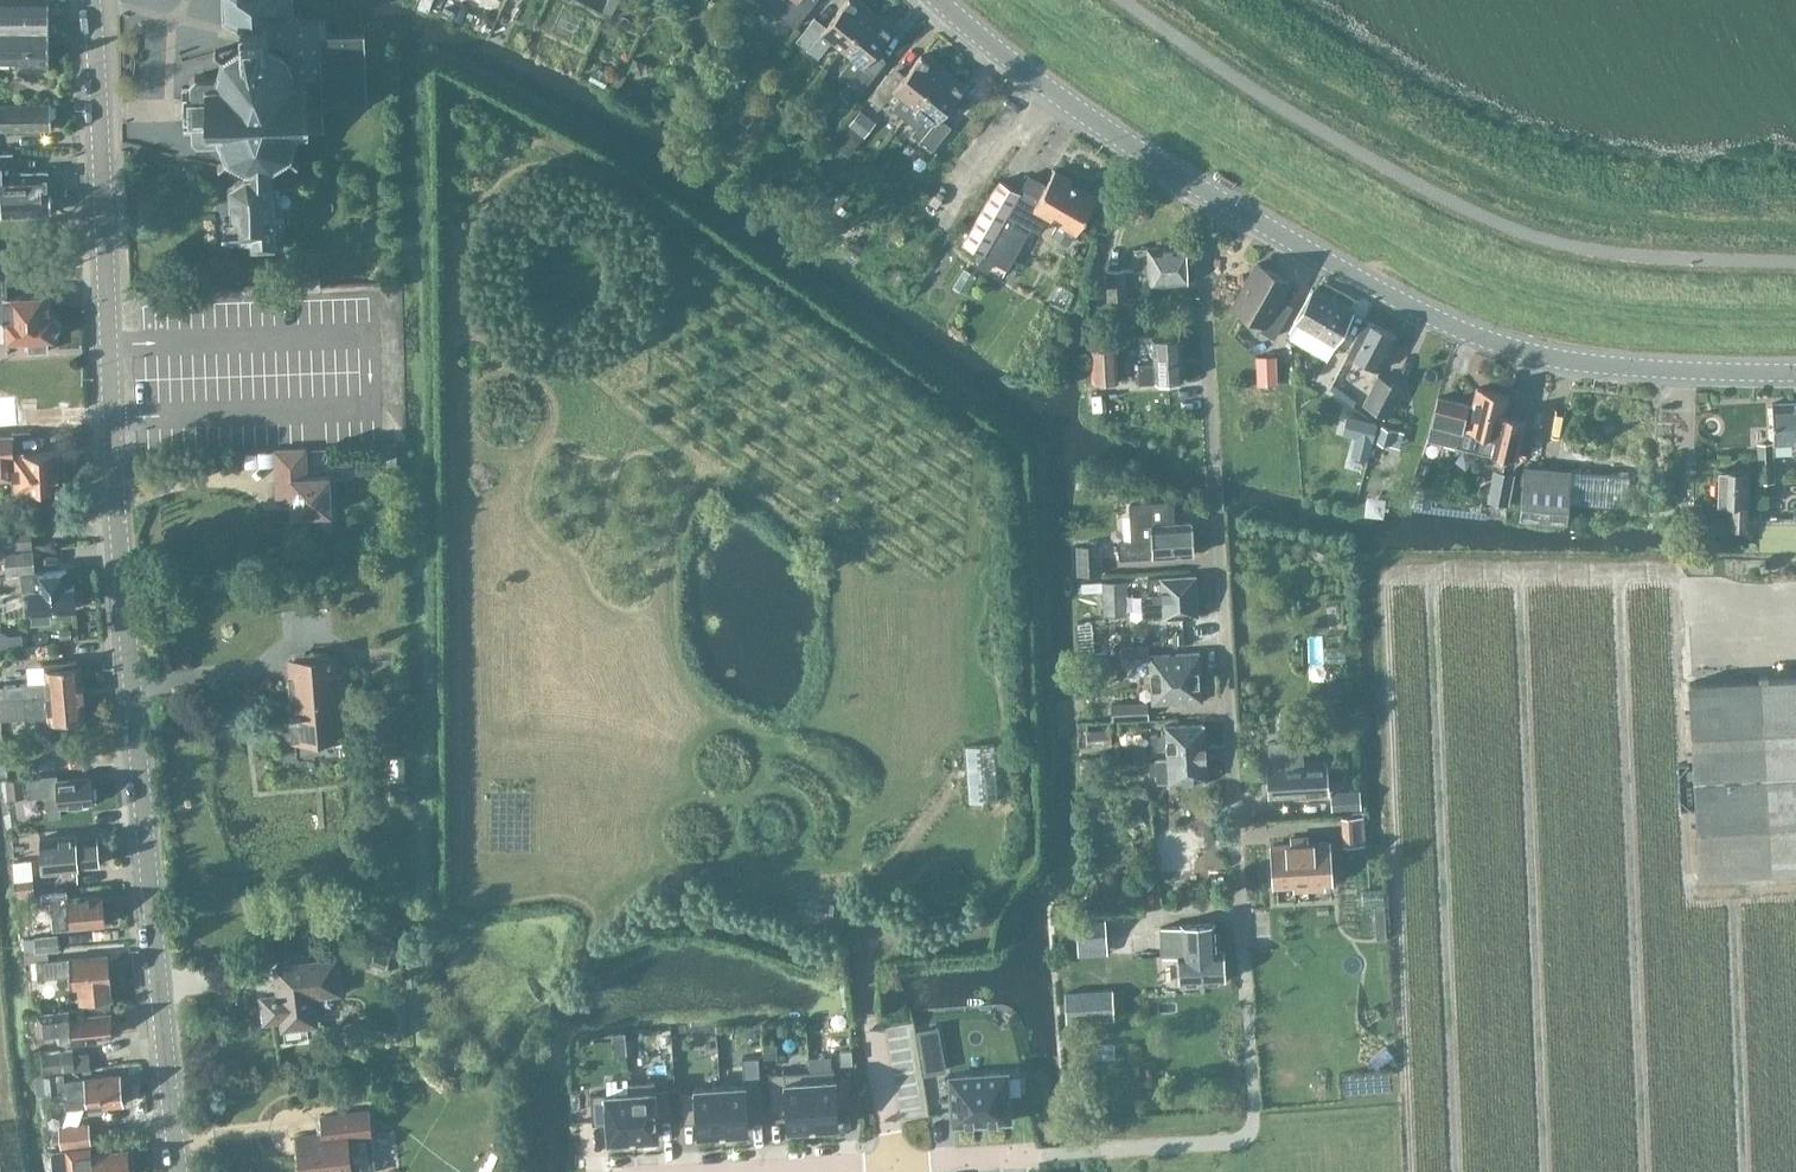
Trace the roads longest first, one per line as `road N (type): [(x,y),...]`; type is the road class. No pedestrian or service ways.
road 1 (tertiary): [(177,1171),(127,653),(90,0)]
road 2 (residential): [(1201,192),(1244,951)]
road 3 (tertiary): [(1201,192),(1430,318),(1494,343),(1633,368),(1795,374)]
road 4 (tertiary): [(937,0),(1041,84),(1201,192)]
road 5 (residential): [(1042,1156),(895,1168)]

